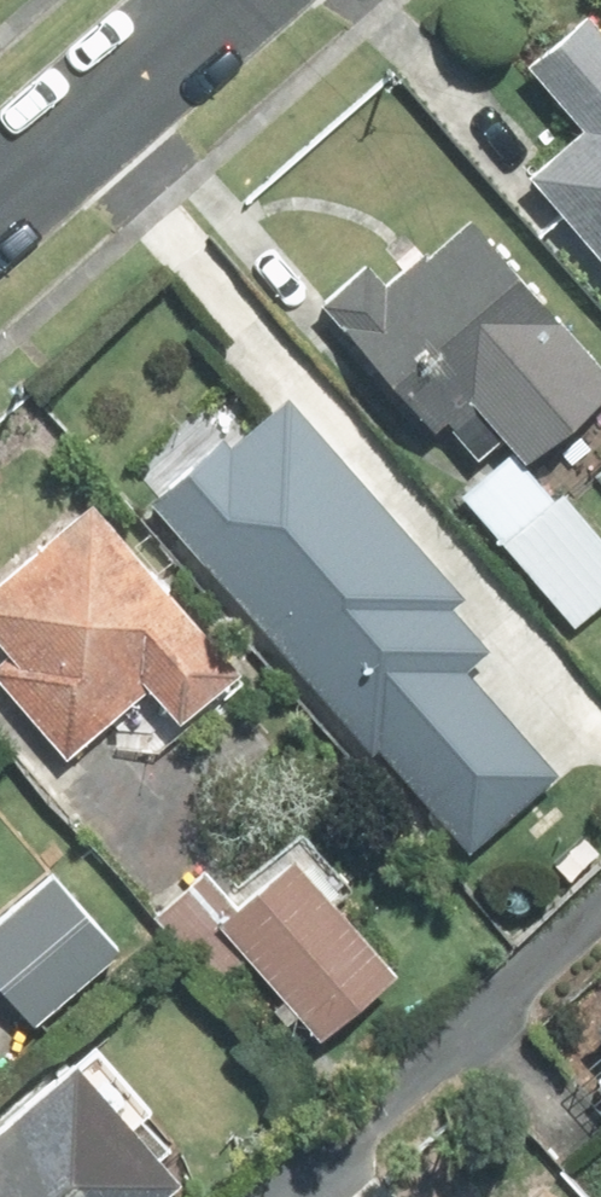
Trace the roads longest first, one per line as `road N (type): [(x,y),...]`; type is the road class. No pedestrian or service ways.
road 1 (residential): [(600,915),(274,1196)]
road 2 (residential): [(224,0),(0,199)]

